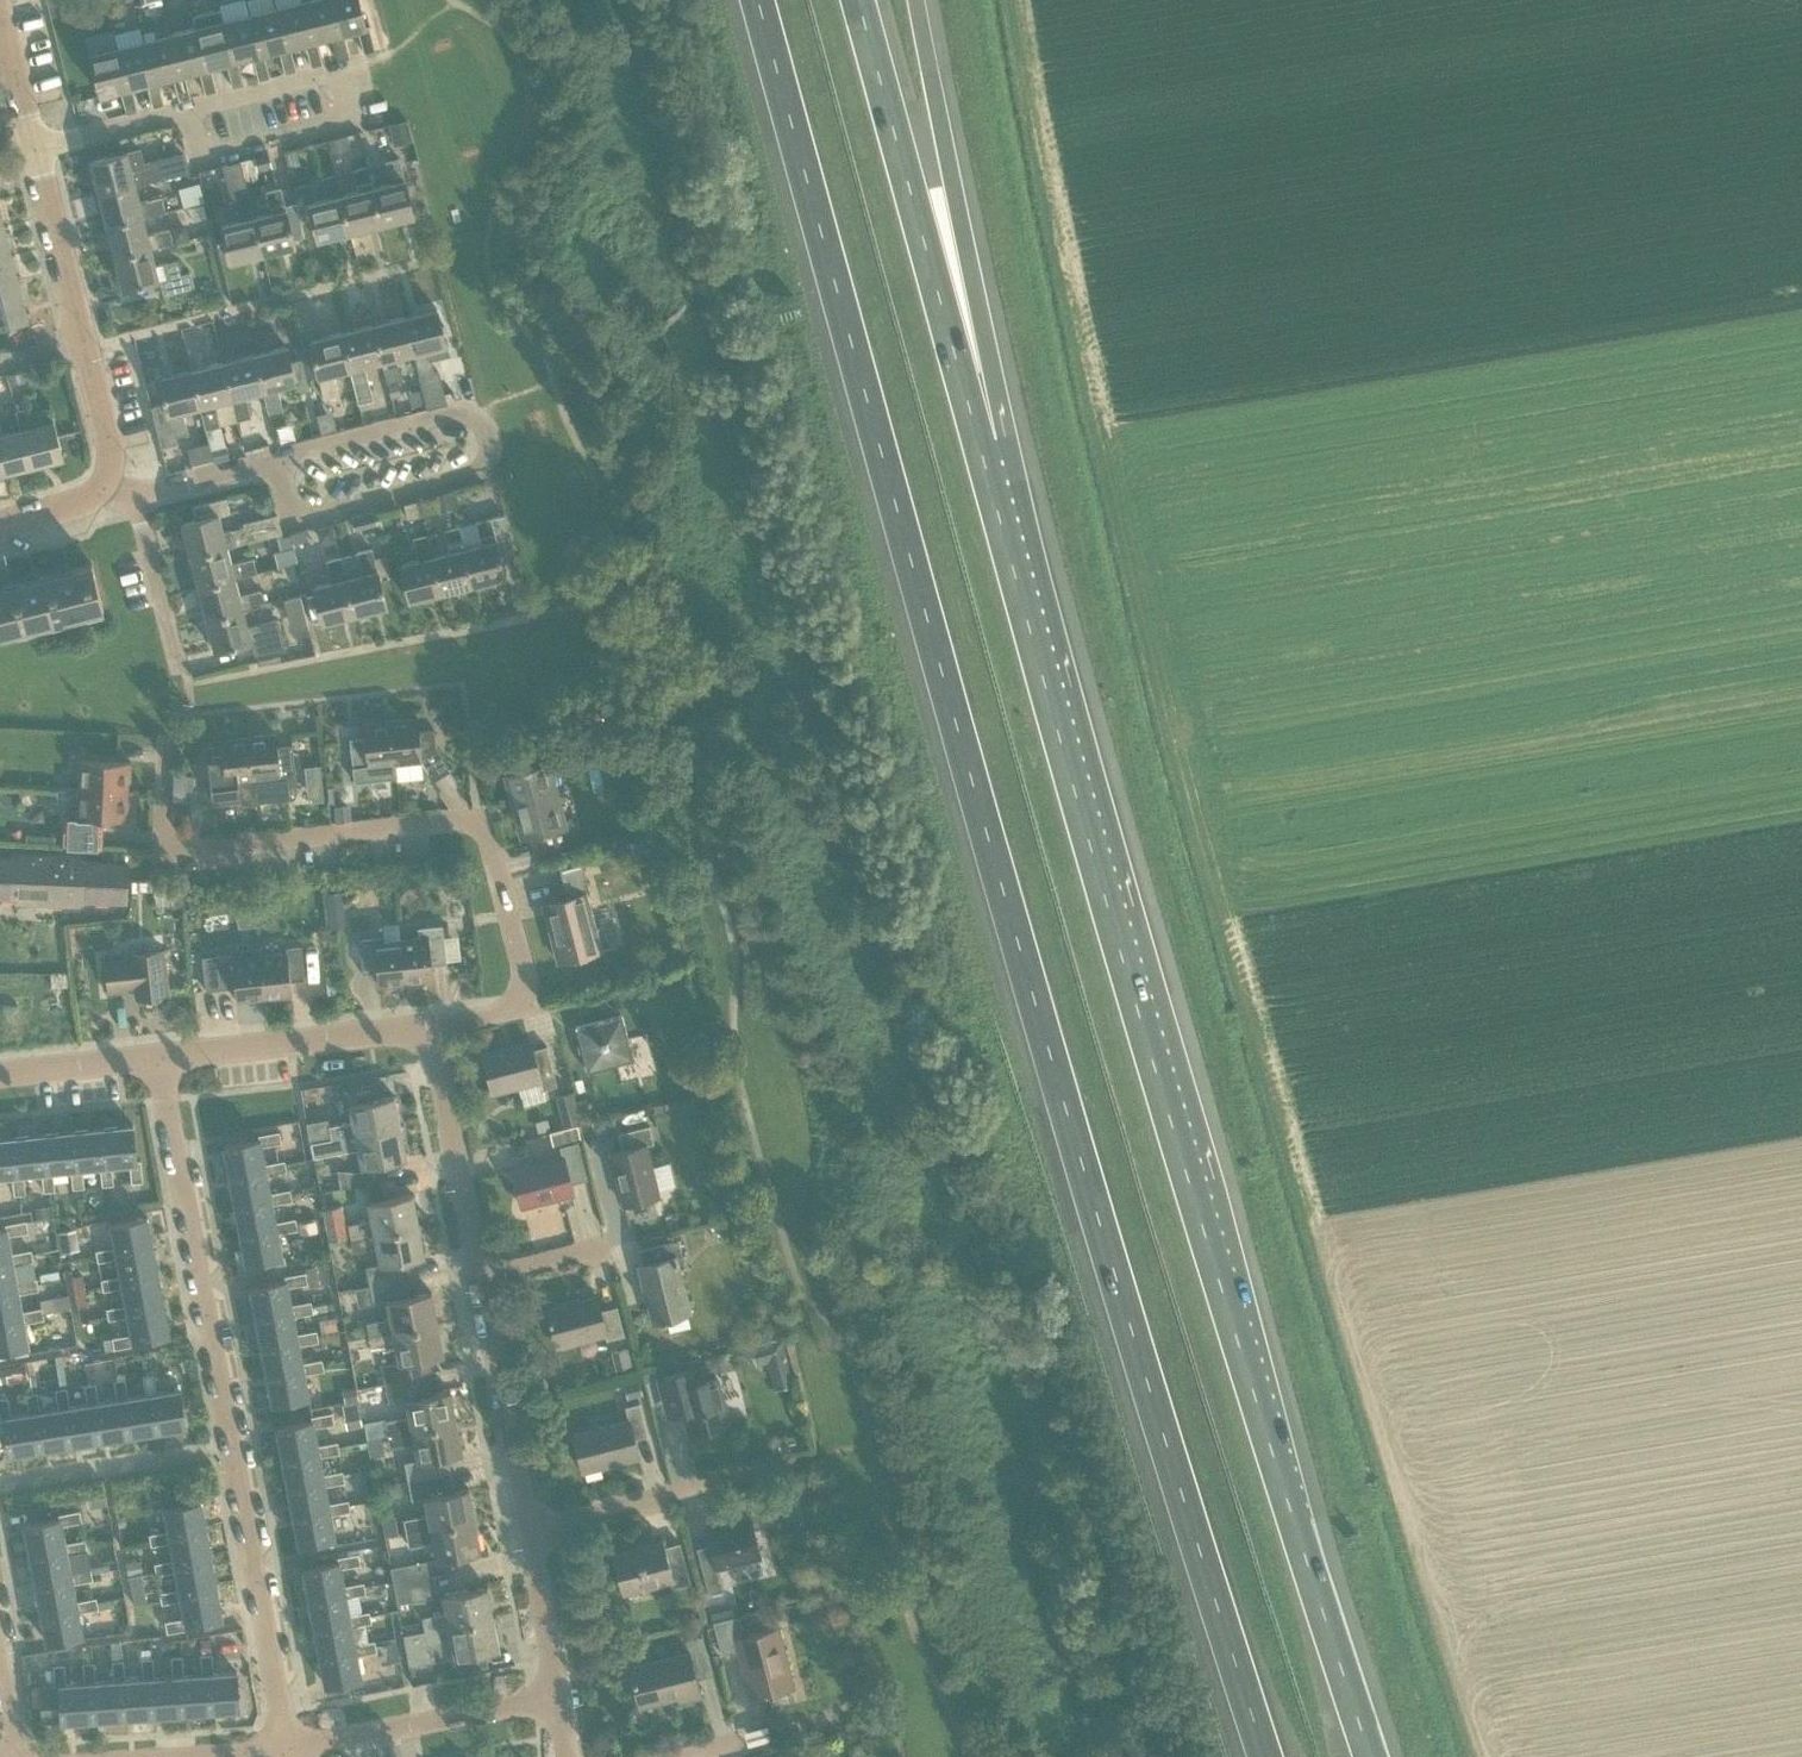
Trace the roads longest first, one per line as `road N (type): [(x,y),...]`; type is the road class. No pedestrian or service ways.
road 1 (motorway): [(760,0),(1005,889),(1268,1756)]
road 2 (motorway): [(1373,1756),(1156,1068),(980,445)]
road 3 (residential): [(430,1025),(531,1004),(482,815),(162,852),(164,737)]
road 4 (residential): [(290,1746),(160,1056)]
road 5 (residential): [(275,456),(451,411),(473,415),(489,435),(485,462),(467,475),(292,519),(283,488)]
road 6 (motorway): [(980,445),(859,0)]
road 7 (motorway): [(980,445),(918,0)]
road 8 (residential): [(188,108),(340,70),(351,120),(202,157)]
road 9 (residential): [(102,484),(109,449),(33,147)]
road 10 (residential): [(528,1527),(813,1454)]
road 11 (unclassified): [(290,1746),(559,1696)]
road 12 (residential): [(160,1056),(430,1025)]
road 13 (residential): [(528,1527),(479,1274)]
road 14 (residential): [(479,1274),(430,1025)]
road 15 (residential): [(178,667),(134,494)]
road 16 (residential): [(559,1696),(528,1527)]
road 17 (residential): [(0,1072),(160,1056)]
road 18 (residential): [(33,147),(188,108)]
road 19 (residential): [(134,494),(275,456)]
road 20 (residential): [(33,147),(0,16)]
road 21 (residential): [(479,1274),(606,1243)]

